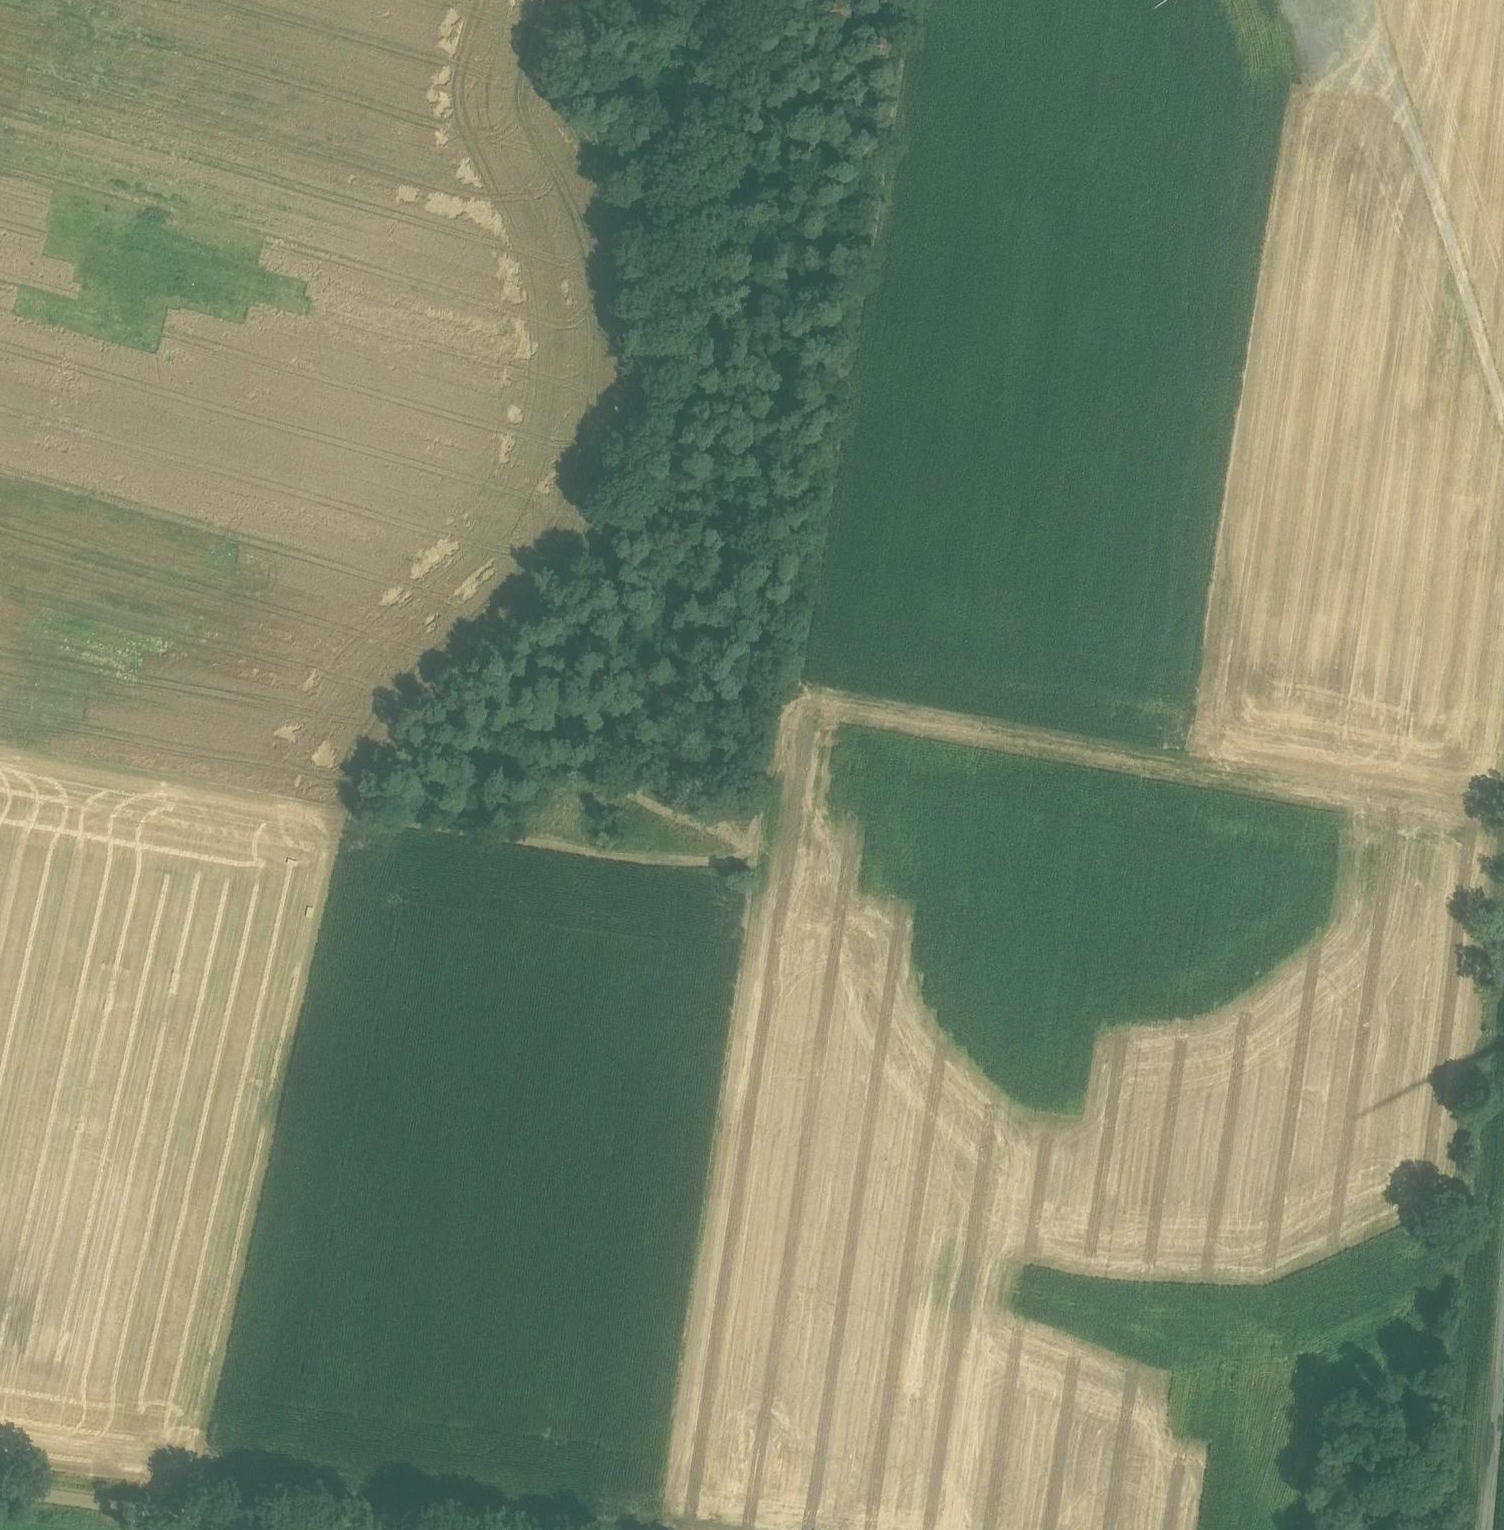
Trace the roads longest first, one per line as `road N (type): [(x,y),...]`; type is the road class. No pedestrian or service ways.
road 1 (track): [(1503,416),(1419,147),(1339,0)]
road 2 (unclassified): [(0,1490),(273,1529)]
road 3 (track): [(1490,1529),(1503,1388)]

